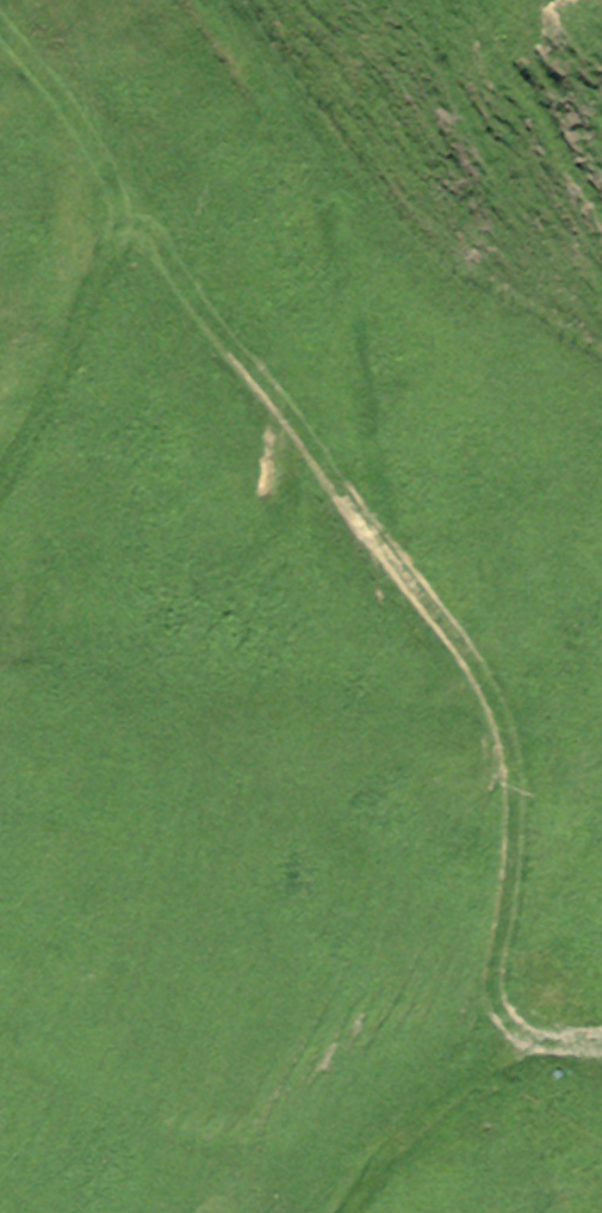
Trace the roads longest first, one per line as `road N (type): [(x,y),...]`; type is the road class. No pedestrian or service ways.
road 1 (track): [(529,1047),(496,991),(497,930),(518,824),(512,756),(492,700),(180,274),(136,229),(0,22)]
road 2 (track): [(601,1043),(529,1047),(463,1086),(342,1212)]
road 3 (track): [(136,229),(109,258),(0,489)]

